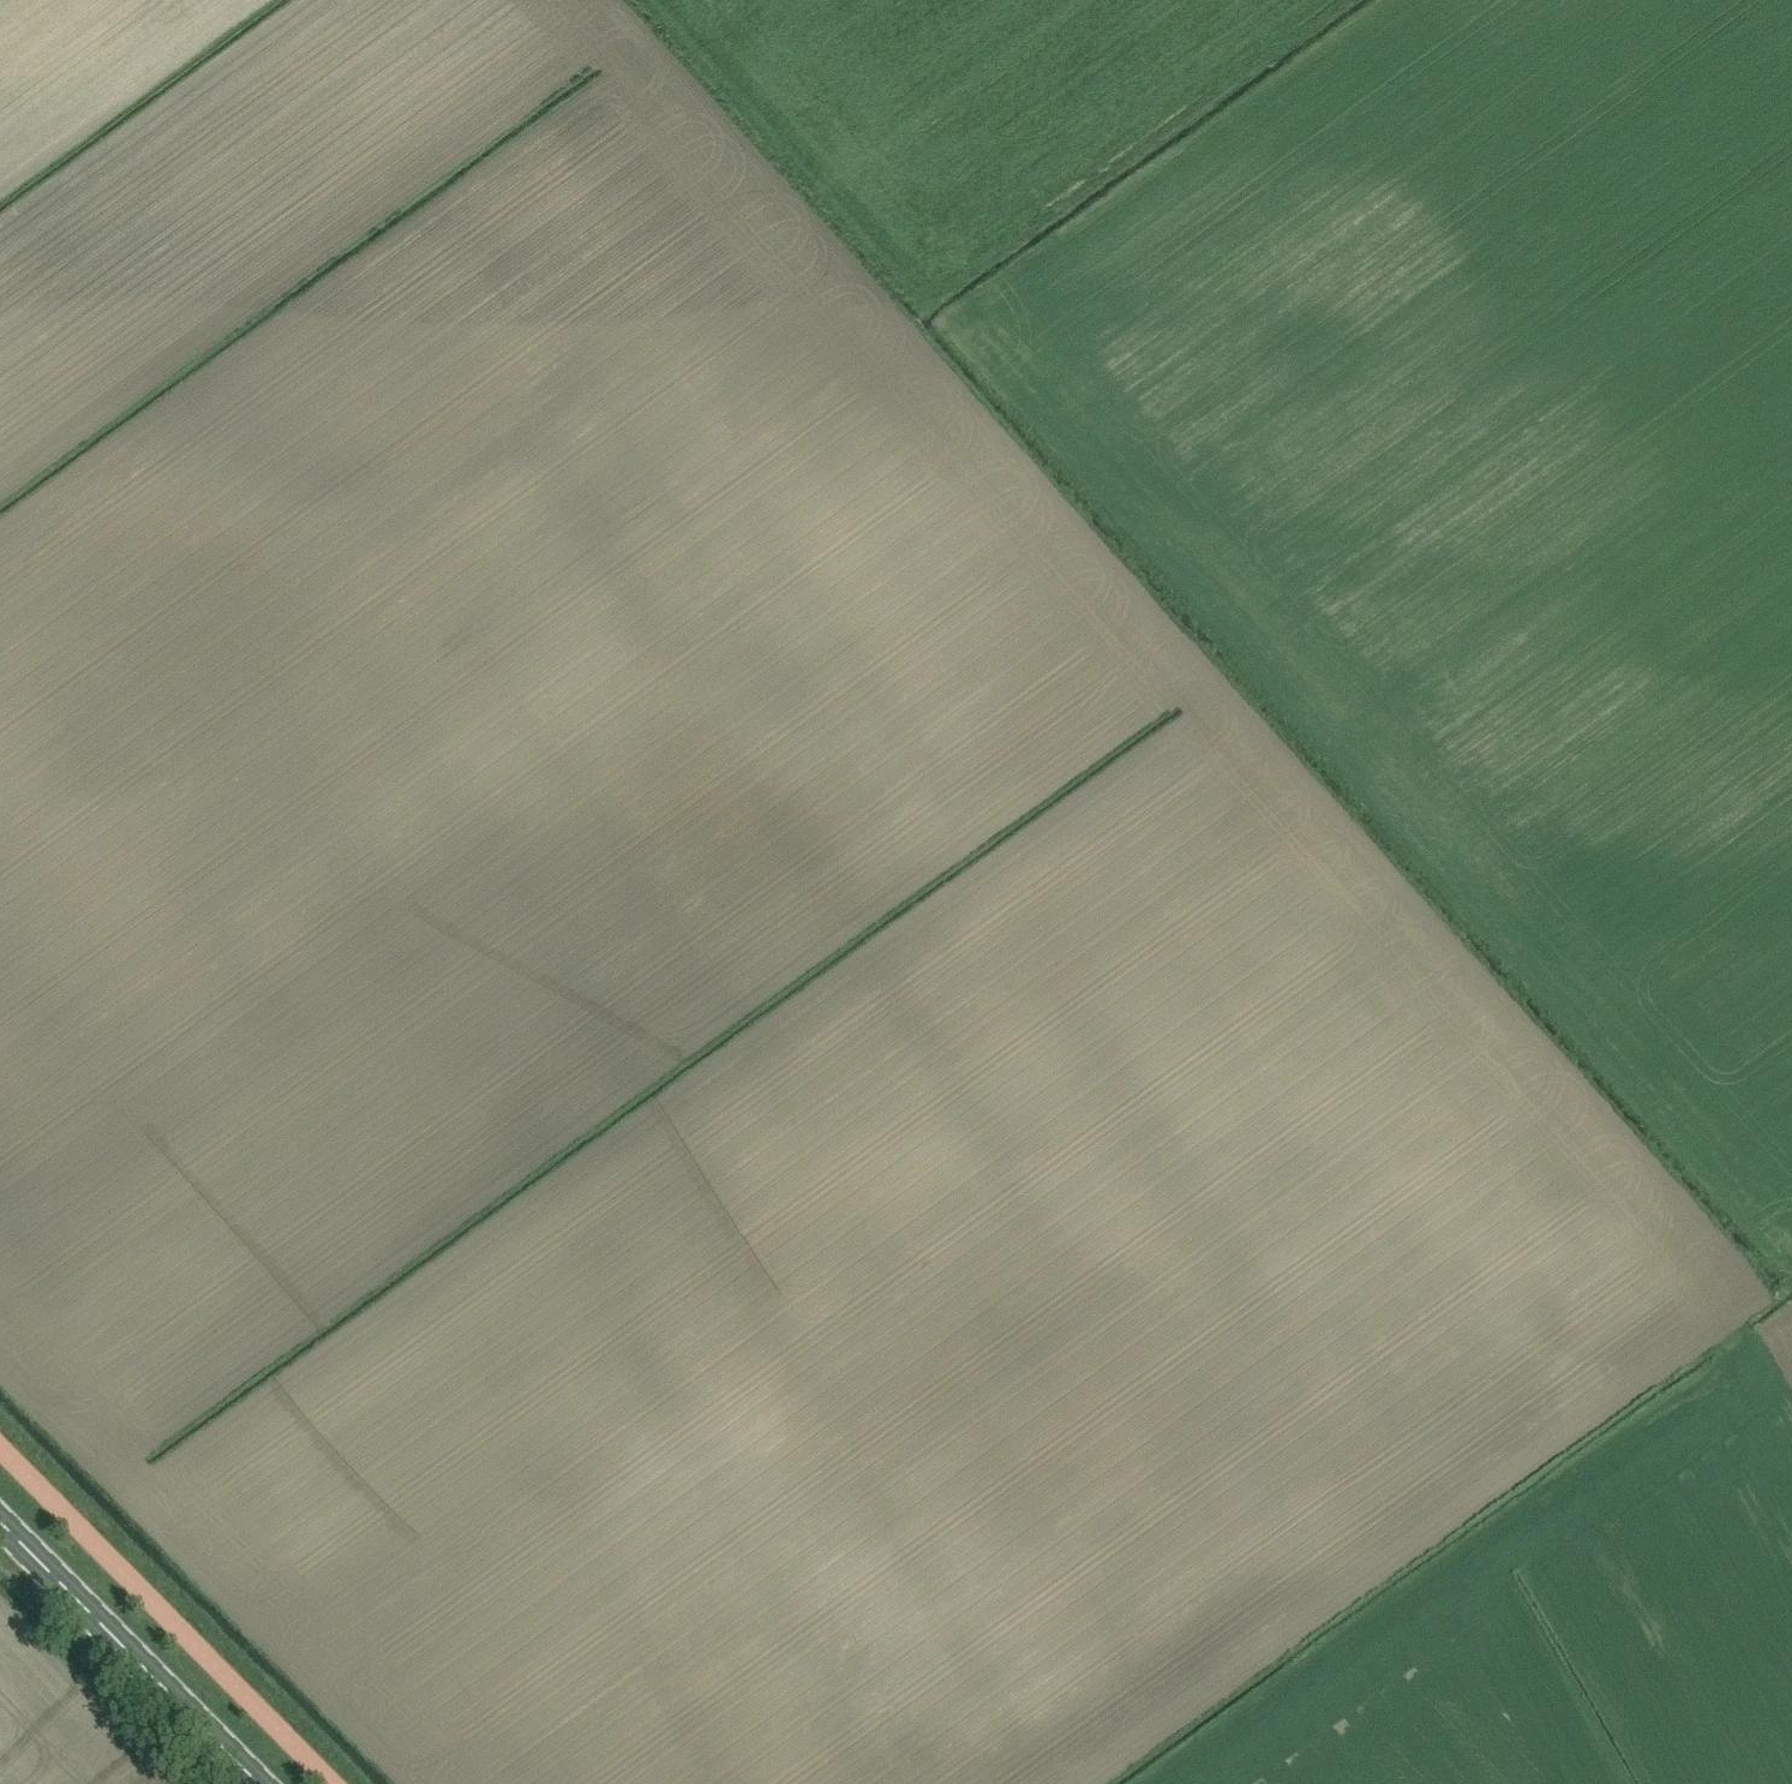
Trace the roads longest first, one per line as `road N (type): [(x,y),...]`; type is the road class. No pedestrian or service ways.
road 1 (secondary): [(252,1783),(0,1530)]

